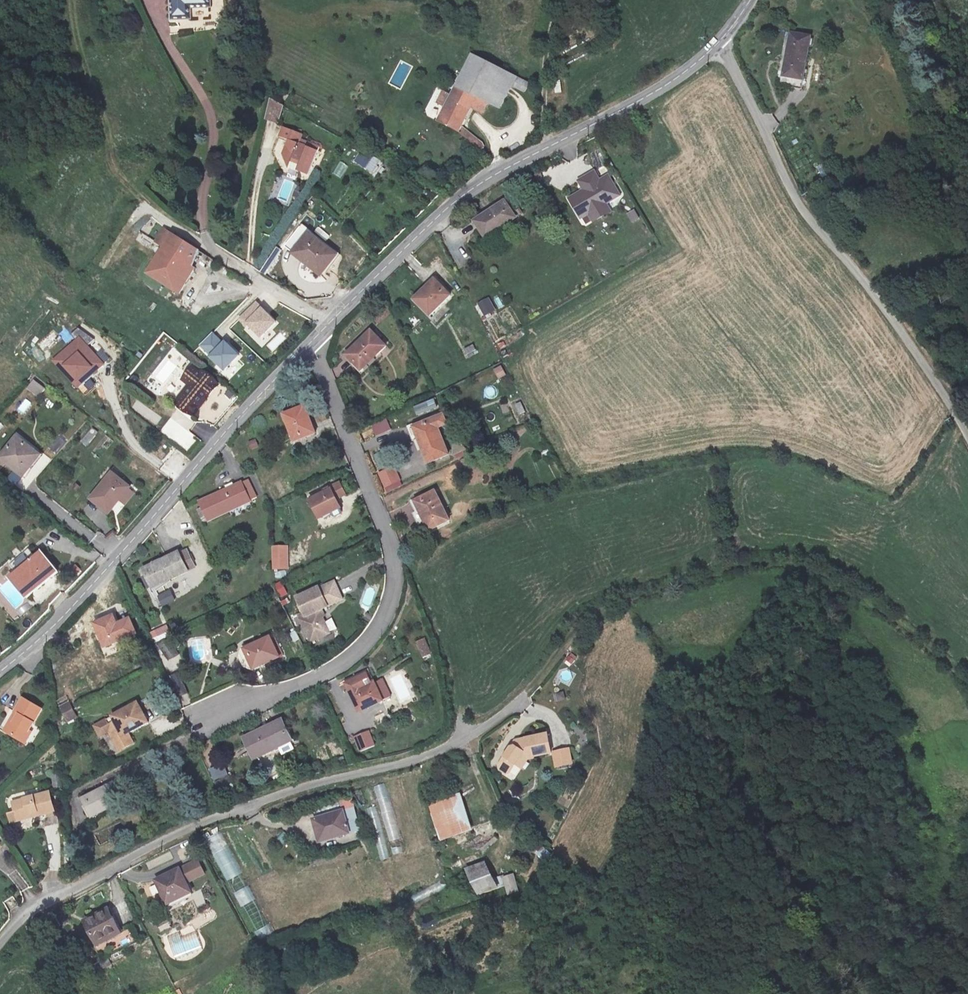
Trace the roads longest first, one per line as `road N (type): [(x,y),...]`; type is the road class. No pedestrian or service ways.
road 1 (residential): [(528,694),(463,740),(407,763),(191,826),(37,905),(0,942)]
road 2 (residential): [(286,364),(385,534),(394,575),(390,602),(364,645),(332,670),(202,726)]
road 3 (unclassified): [(717,44),(674,81),(479,184),(327,322)]
road 4 (unclassified): [(717,44),(796,200),(967,433)]
road 5 (unclassified): [(286,364),(45,637),(0,673)]
road 6 (track): [(564,0),(548,39),(549,147)]
road 7 (residential): [(206,246),(327,322)]

